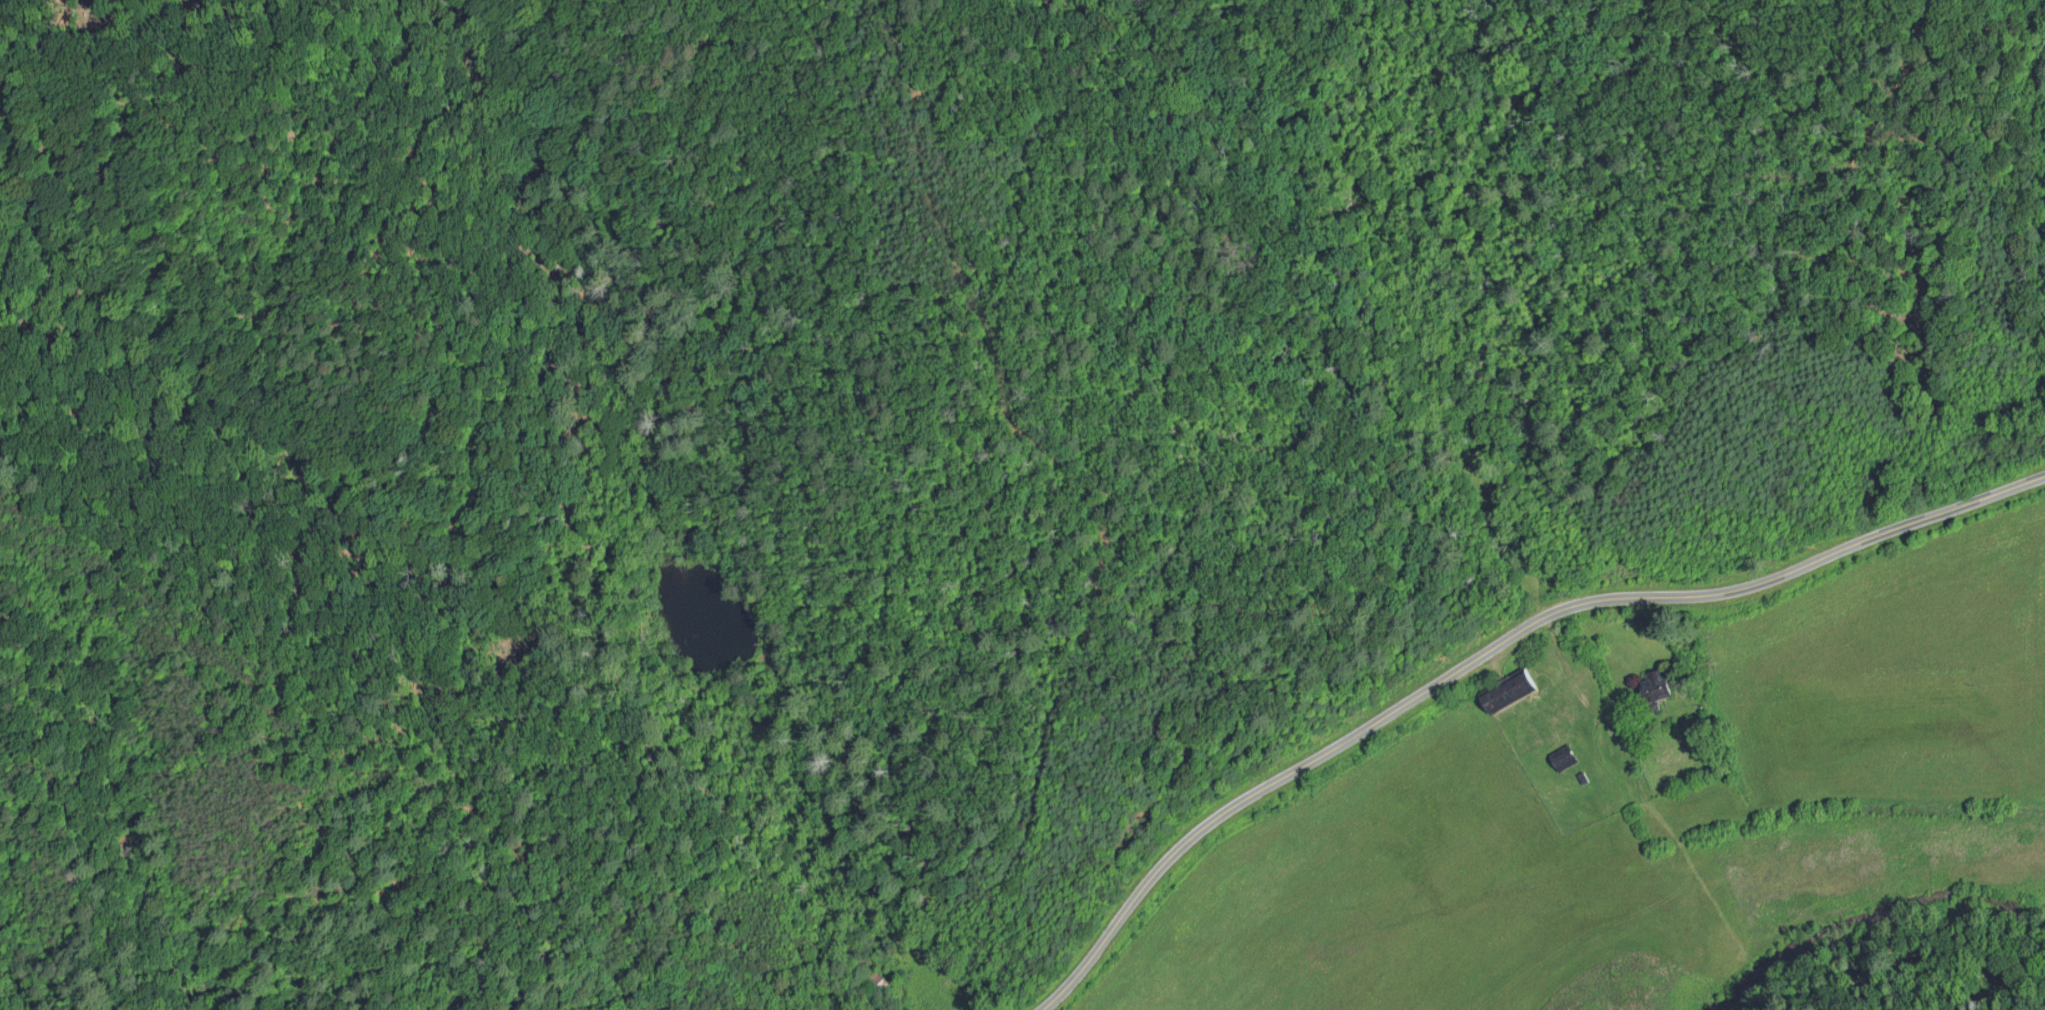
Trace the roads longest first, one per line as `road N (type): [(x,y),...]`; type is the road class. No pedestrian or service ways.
road 1 (tertiary): [(1039,1009),(1078,973),(1159,865),(1208,822),(1523,626),(1597,598),(1761,581),(2044,474)]

